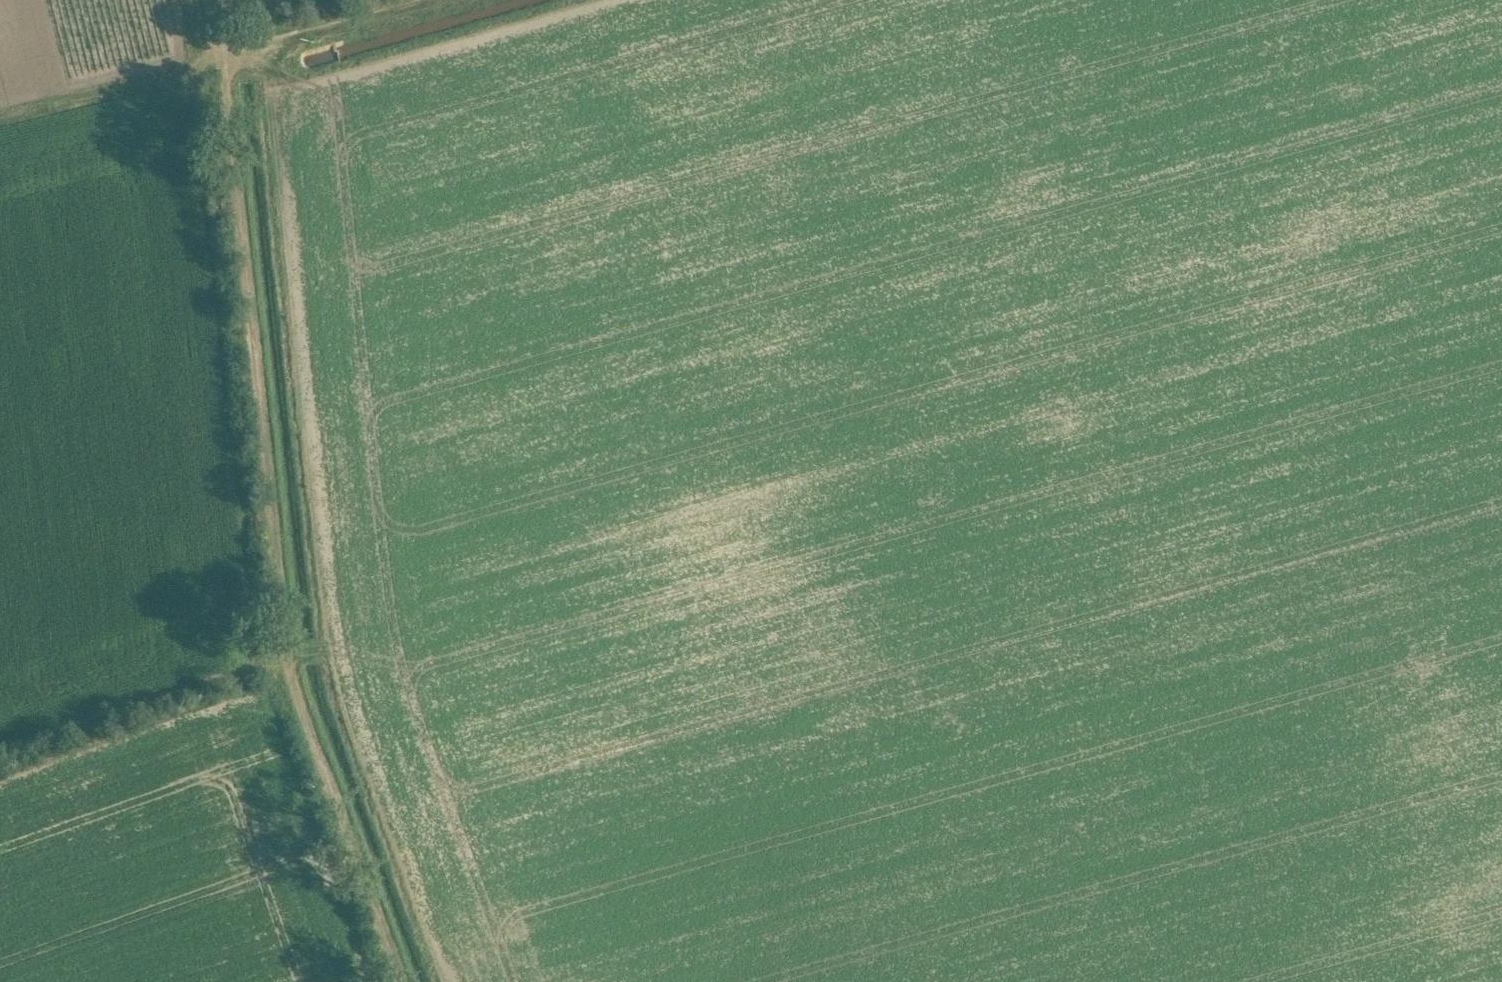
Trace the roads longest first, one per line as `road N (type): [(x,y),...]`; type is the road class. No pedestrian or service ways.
road 1 (track): [(218,66),(288,661),(396,981)]
road 2 (track): [(466,0),(218,66)]

